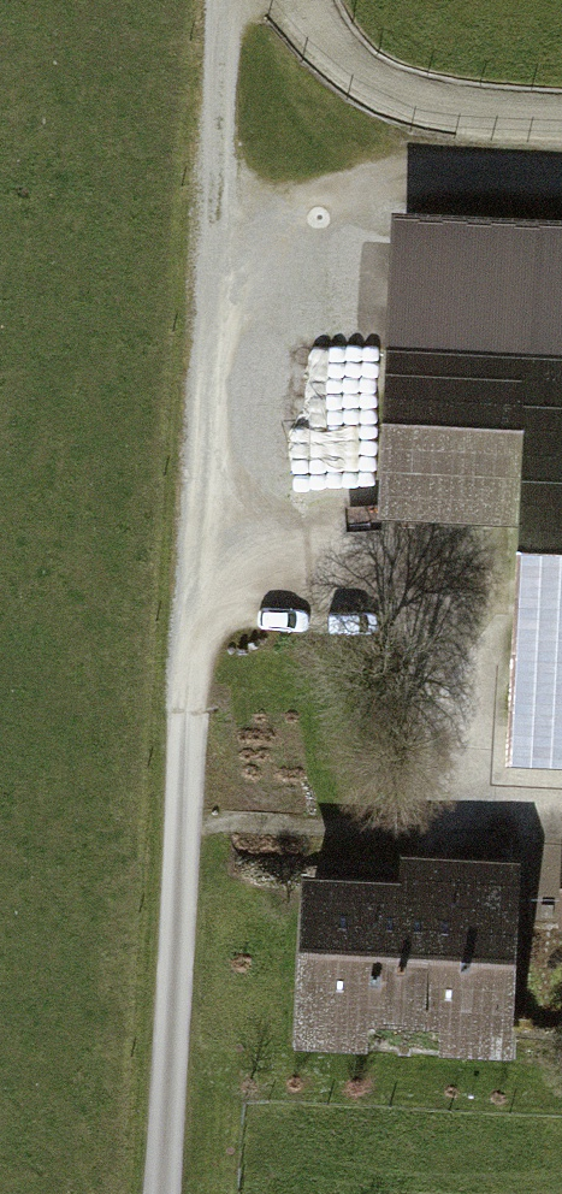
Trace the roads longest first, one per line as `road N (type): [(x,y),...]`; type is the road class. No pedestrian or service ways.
road 1 (track): [(165,1193),(228,0)]
road 2 (track): [(198,567),(423,581),(479,635),(480,755),(505,799),(561,801)]

